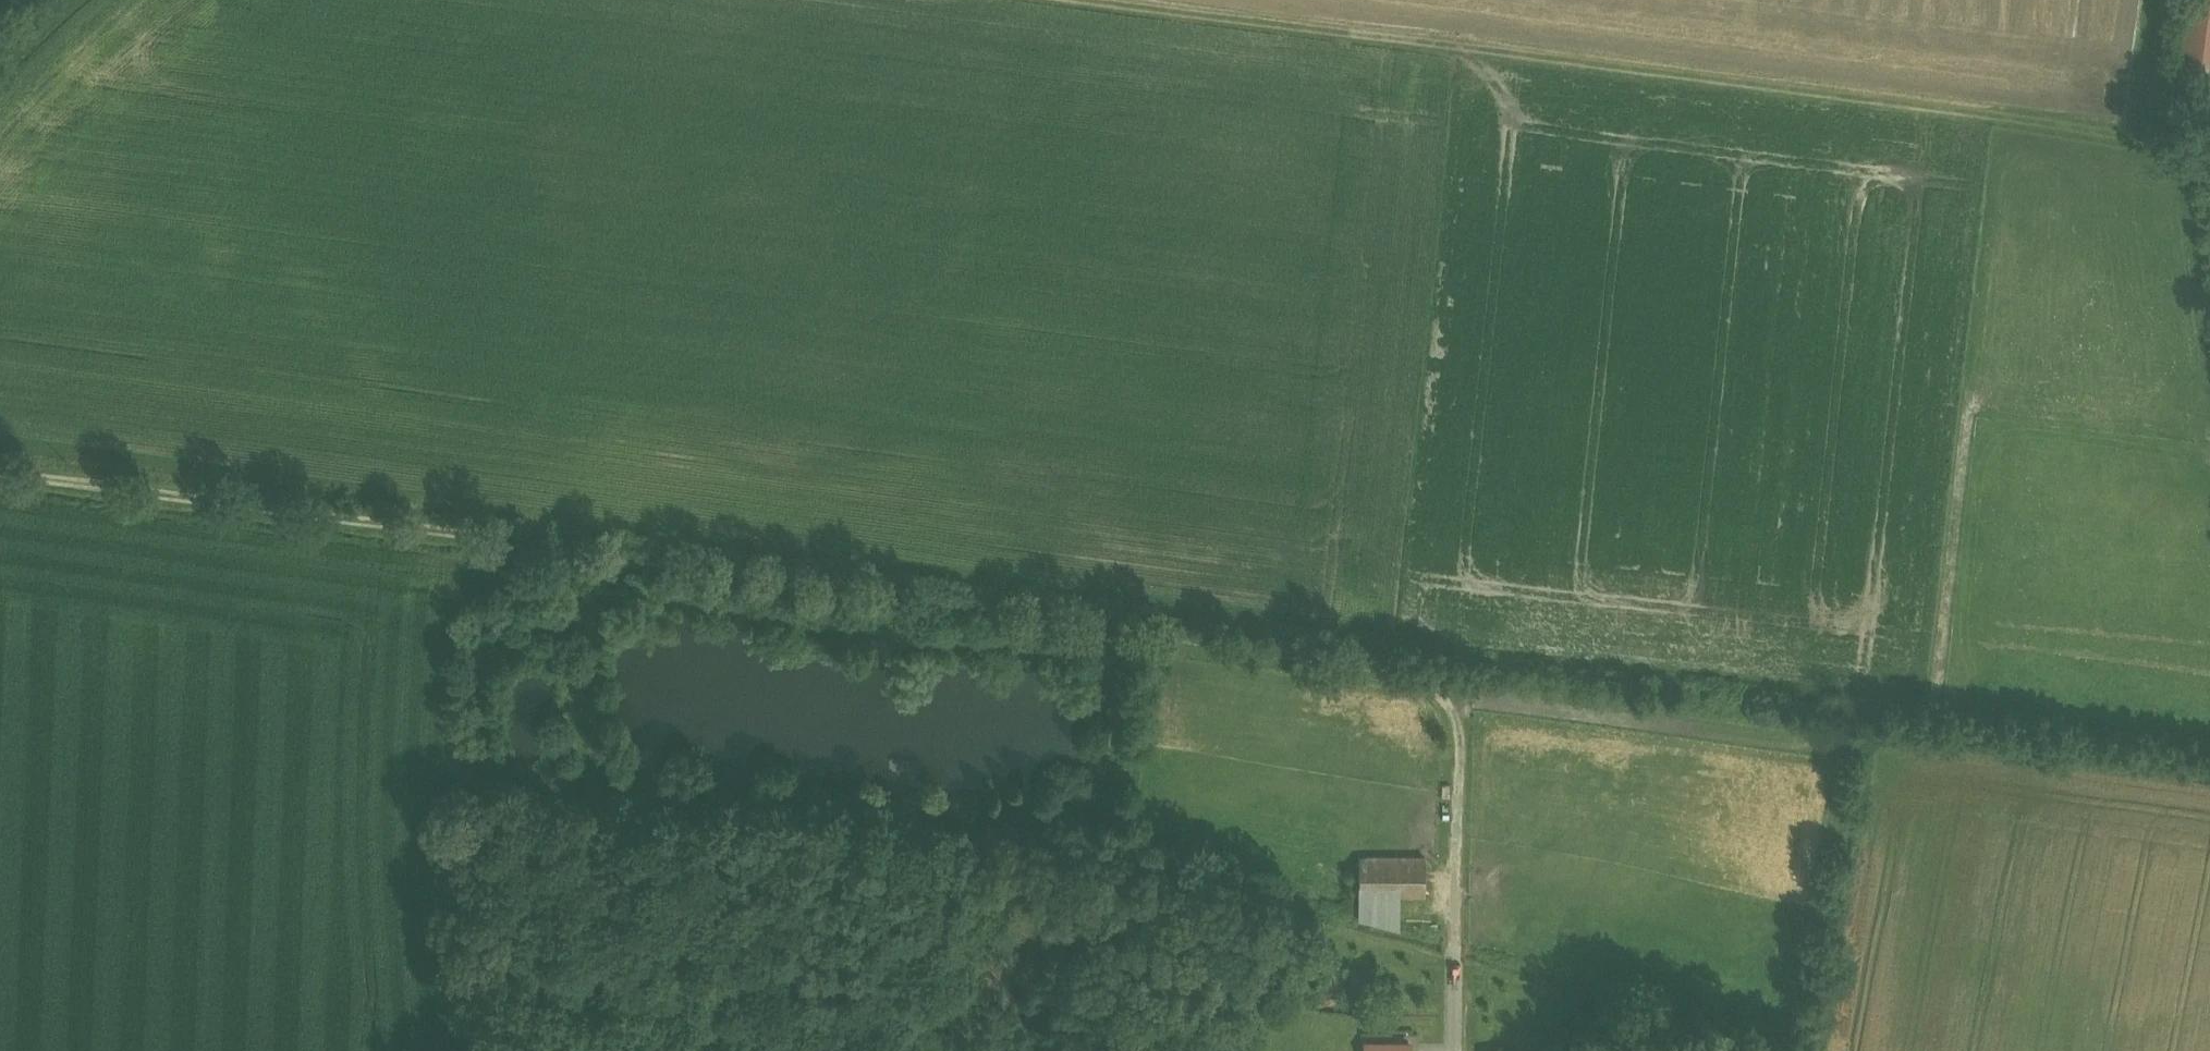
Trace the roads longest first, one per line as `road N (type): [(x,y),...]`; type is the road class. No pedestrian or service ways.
road 1 (track): [(1454,951),(1460,748),(1449,706),(1395,673),(0,471)]

